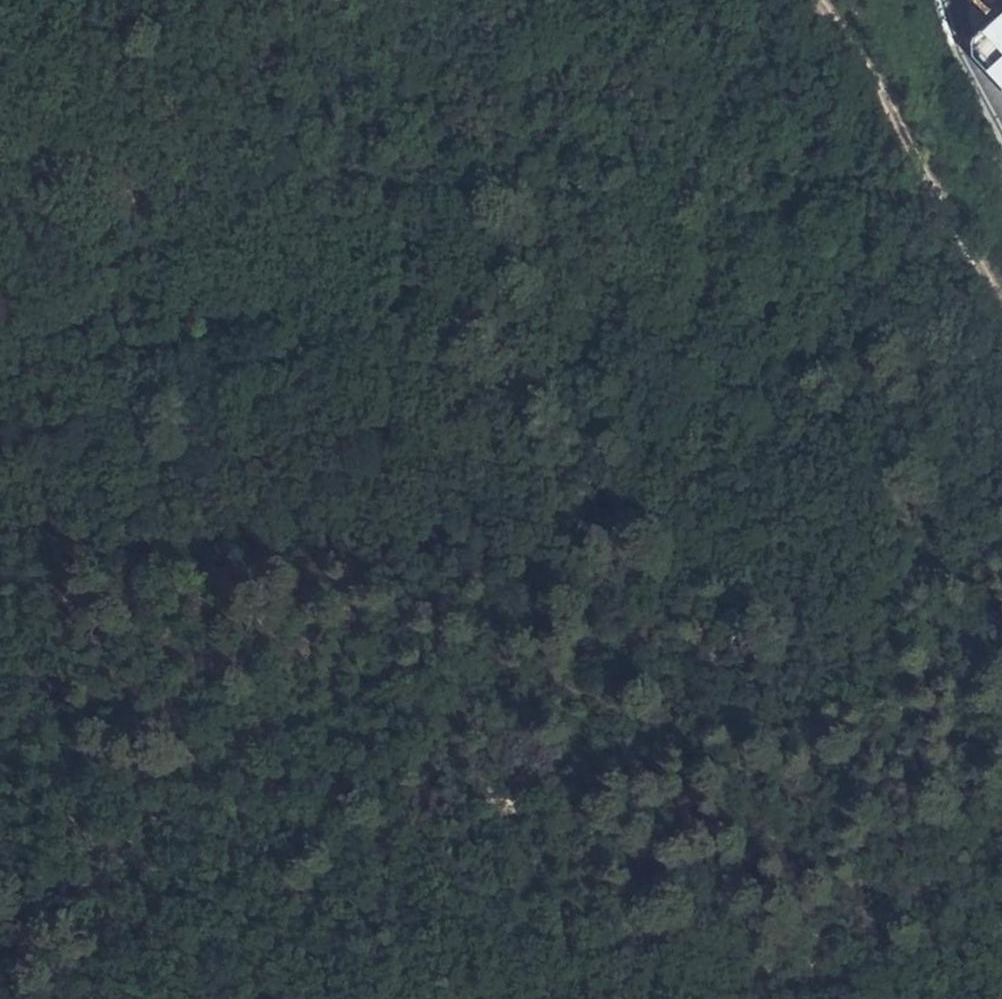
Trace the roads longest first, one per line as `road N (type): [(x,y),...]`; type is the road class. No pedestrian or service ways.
road 1 (track): [(1001,303),(835,0)]

